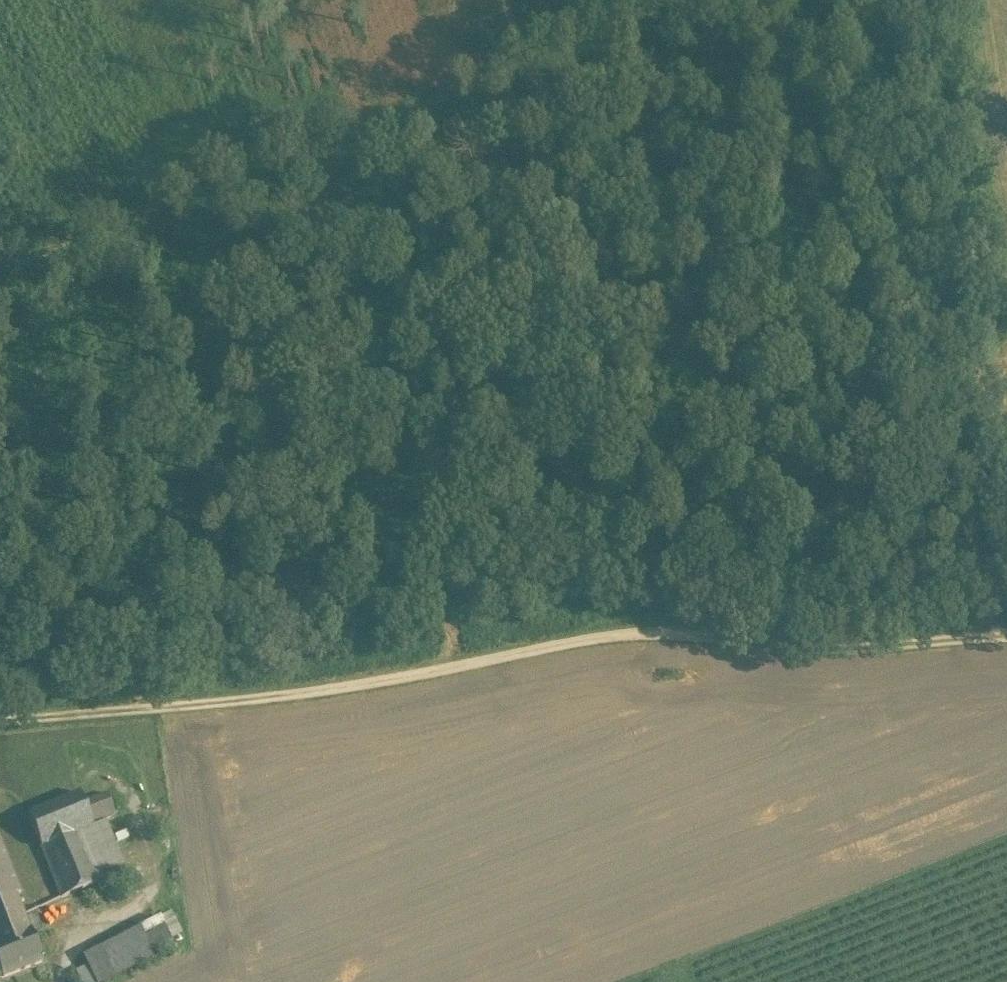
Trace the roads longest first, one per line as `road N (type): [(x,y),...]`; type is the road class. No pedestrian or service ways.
road 1 (track): [(0,720),(117,716),(633,630),(1006,637)]

